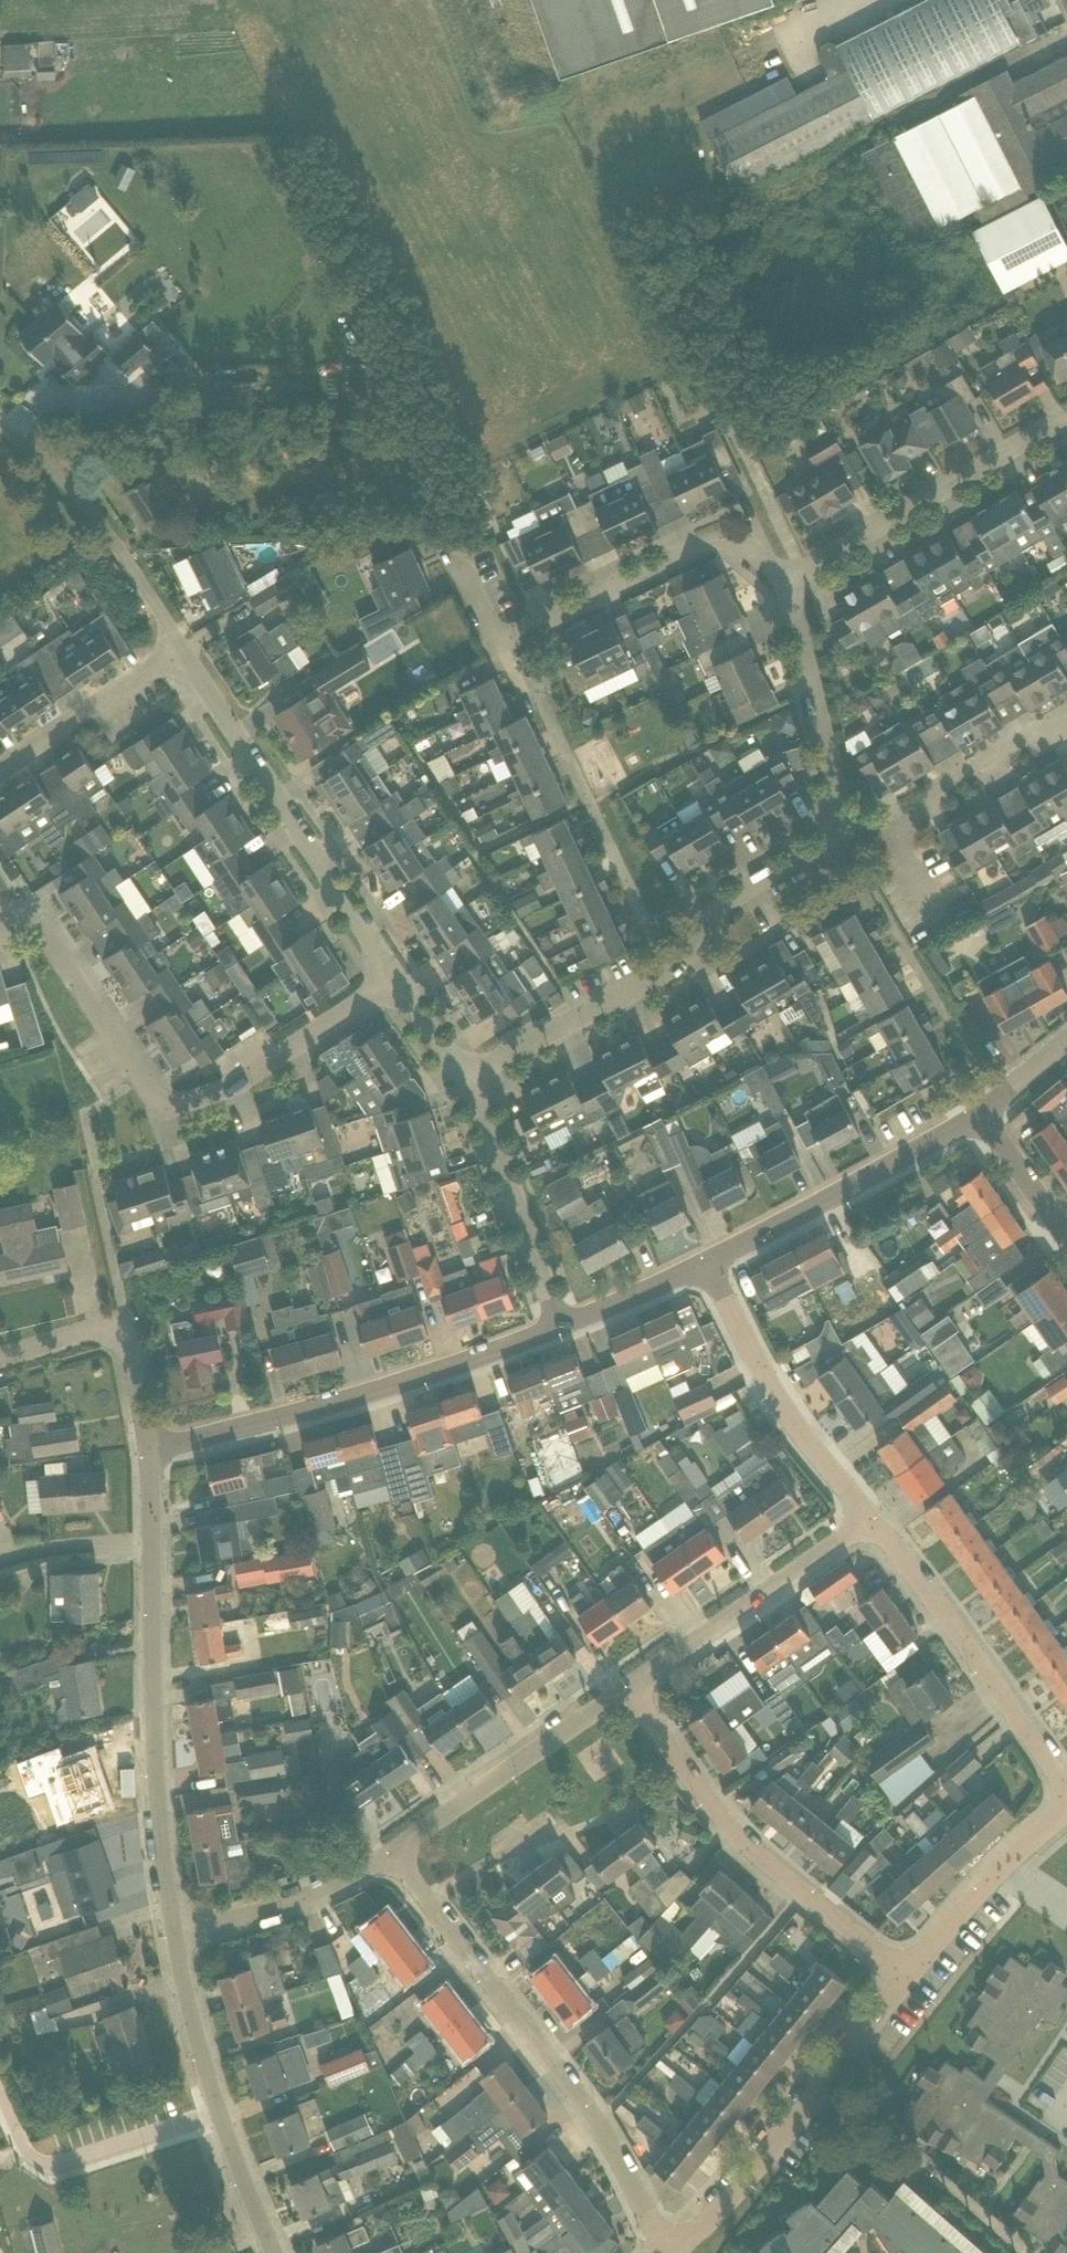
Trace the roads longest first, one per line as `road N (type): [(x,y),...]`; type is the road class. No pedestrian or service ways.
road 1 (residential): [(0,924),(20,927),(51,951),(168,1103),(213,1100),(395,987)]
road 2 (residential): [(661,2252),(617,2161),(548,2061),(384,1850)]
road 3 (residential): [(173,1930),(156,1808),(149,1453)]
road 4 (residential): [(451,1077),(667,971),(719,910),(842,825)]
road 5 (residential): [(149,1453),(427,1383),(564,1329)]
road 6 (residential): [(903,1975),(712,1807),(623,1688)]
road 7 (residential): [(395,987),(181,659)]
road 8 (residential): [(1066,1792),(870,1520)]
road 9 (unclassified): [(495,634),(698,540),(729,545),(796,583)]
road 10 (residential): [(707,1265),(984,1109)]
road 11 (residential): [(796,583),(809,566),(1066,422)]
road 12 (residential): [(870,1520),(773,1394),(707,1265)]
road 13 (unclassified): [(181,659),(70,489),(0,423)]
road 14 (residential): [(623,1688),(870,1520)]
road 15 (residential): [(384,1850),(623,1688)]
road 16 (residential): [(564,1329),(451,1077)]
road 17 (residential): [(1024,2252),(828,2073)]
road 18 (residential): [(842,825),(877,838),(908,829),(943,790),(1066,719)]
road 19 (residential): [(0,2110),(23,2157),(49,2162),(214,2107)]
road 20 (residential): [(842,825),(792,605),(796,583)]
road 21 (residential): [(149,1453),(117,1340),(89,1330),(0,1360)]
road 22 (residential): [(676,2252),(828,2073)]
road 23 (residential): [(173,1930),(237,1919),(384,1850)]
road 24 (unclassified): [(0,770),(181,659)]
road 25 (residential): [(214,2107),(173,1930)]
road 26 (residential): [(277,2252),(214,2107)]
road 27 (residential): [(564,1329),(707,1265)]
road 28 (residential): [(1066,1231),(984,1109)]
road 29 (residential): [(903,1975),(1000,1872)]
road 30 (residential): [(828,2073),(903,1975)]

